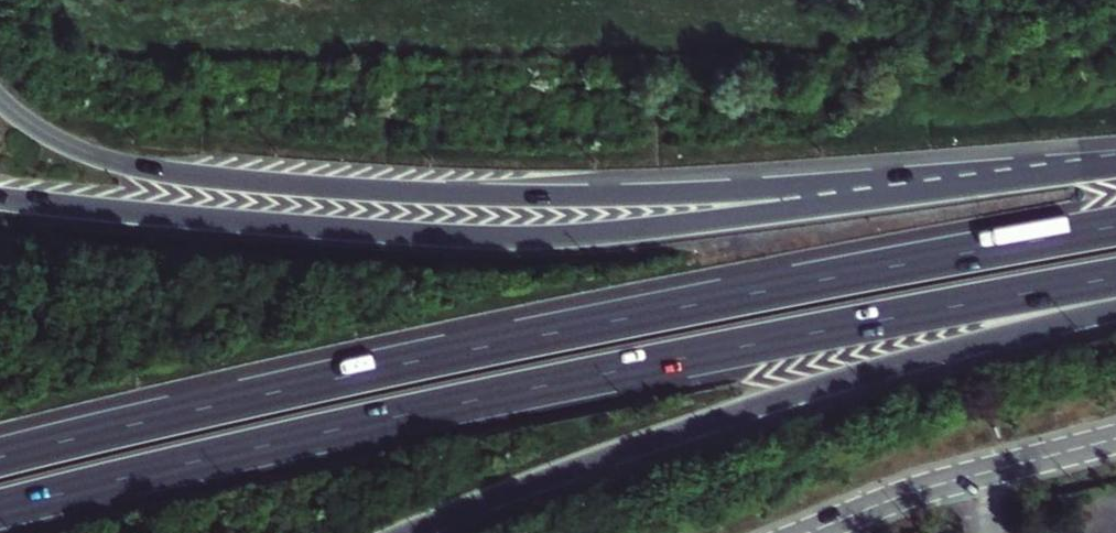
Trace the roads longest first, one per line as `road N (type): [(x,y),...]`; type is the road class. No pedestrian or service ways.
road 1 (trunk): [(0,508),(584,376),(1115,276)]
road 2 (trunk): [(1115,226),(391,366),(0,457)]
road 3 (trunk): [(1115,158),(677,193),(316,185),(102,159),(62,141),(0,97)]
road 4 (trunk): [(1115,164),(588,227),(207,222),(0,198)]
road 5 (trunk): [(405,532),(754,406),(1115,305)]
road 6 (tertiary): [(805,532),(908,493),(1115,438)]

